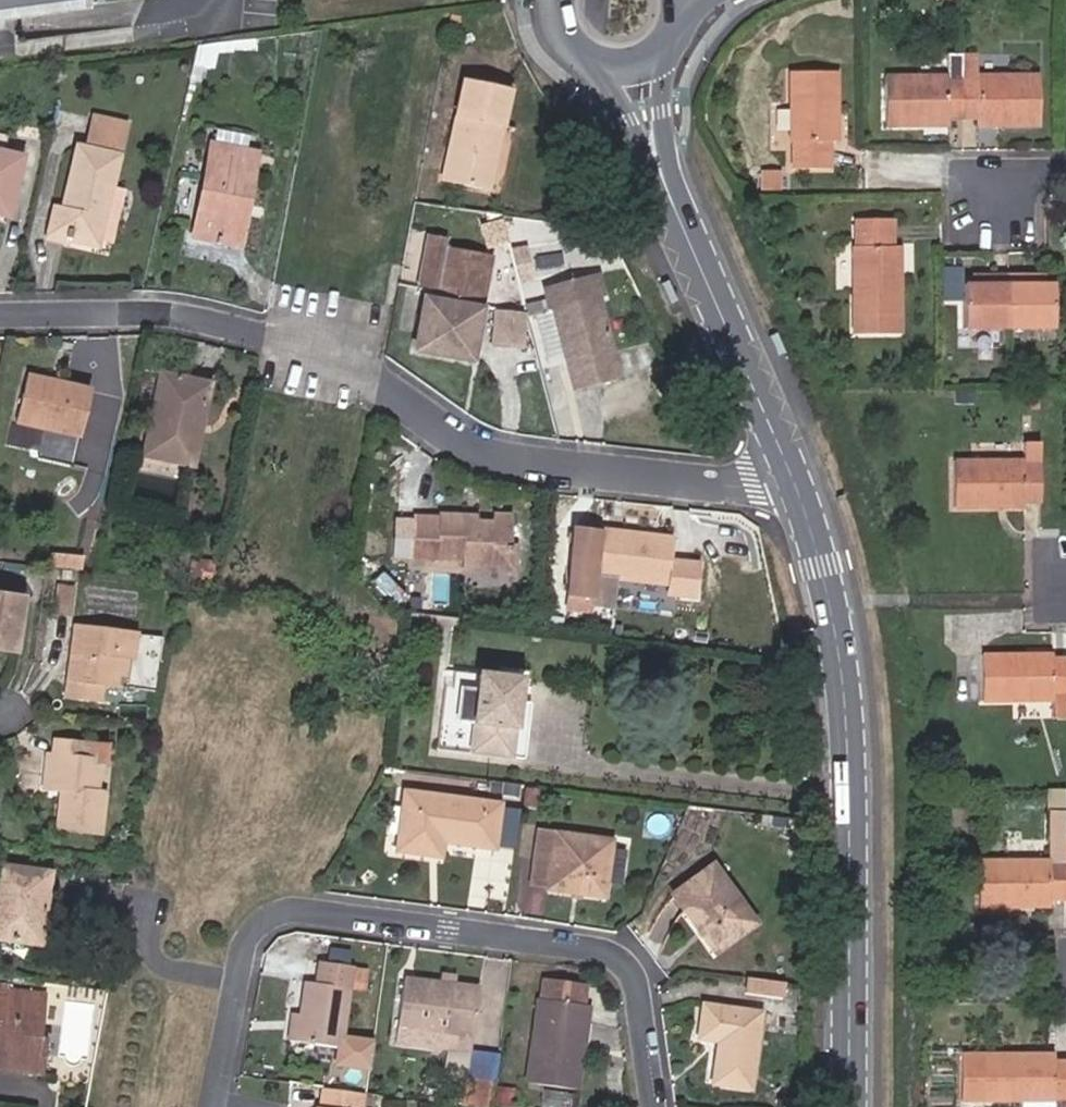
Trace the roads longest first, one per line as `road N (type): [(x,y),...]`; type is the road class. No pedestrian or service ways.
road 1 (residential): [(792,480),(741,488),(503,462),(453,441),(368,377),(272,334),(145,310),(0,314)]
road 2 (residential): [(213,1106),(244,949),(259,925),(291,913),(606,951),(635,980),(655,1106)]
road 3 (tertiary): [(792,480),(831,608),(843,691),(848,1106)]
road 4 (tertiary): [(665,186),(792,480)]
road 5 (tertiary): [(587,59),(665,186)]
road 6 (tertiary): [(665,186),(659,93),(666,42)]

